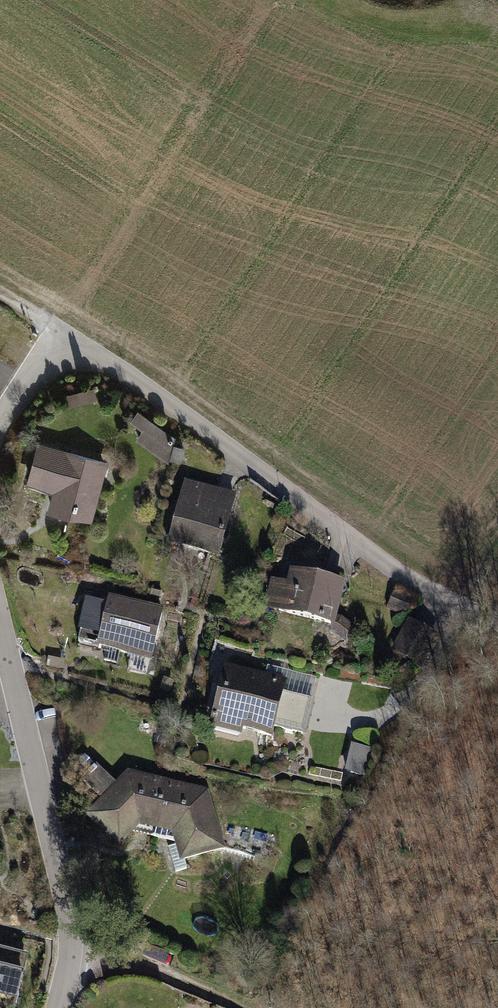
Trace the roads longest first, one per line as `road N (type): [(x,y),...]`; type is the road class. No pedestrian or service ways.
road 1 (residential): [(0,417),(61,332),(433,591),(447,625),(443,653),(397,713)]
road 2 (residential): [(59,1007),(73,955),(60,875),(0,625)]
road 3 (track): [(241,1007),(172,979),(73,955)]

